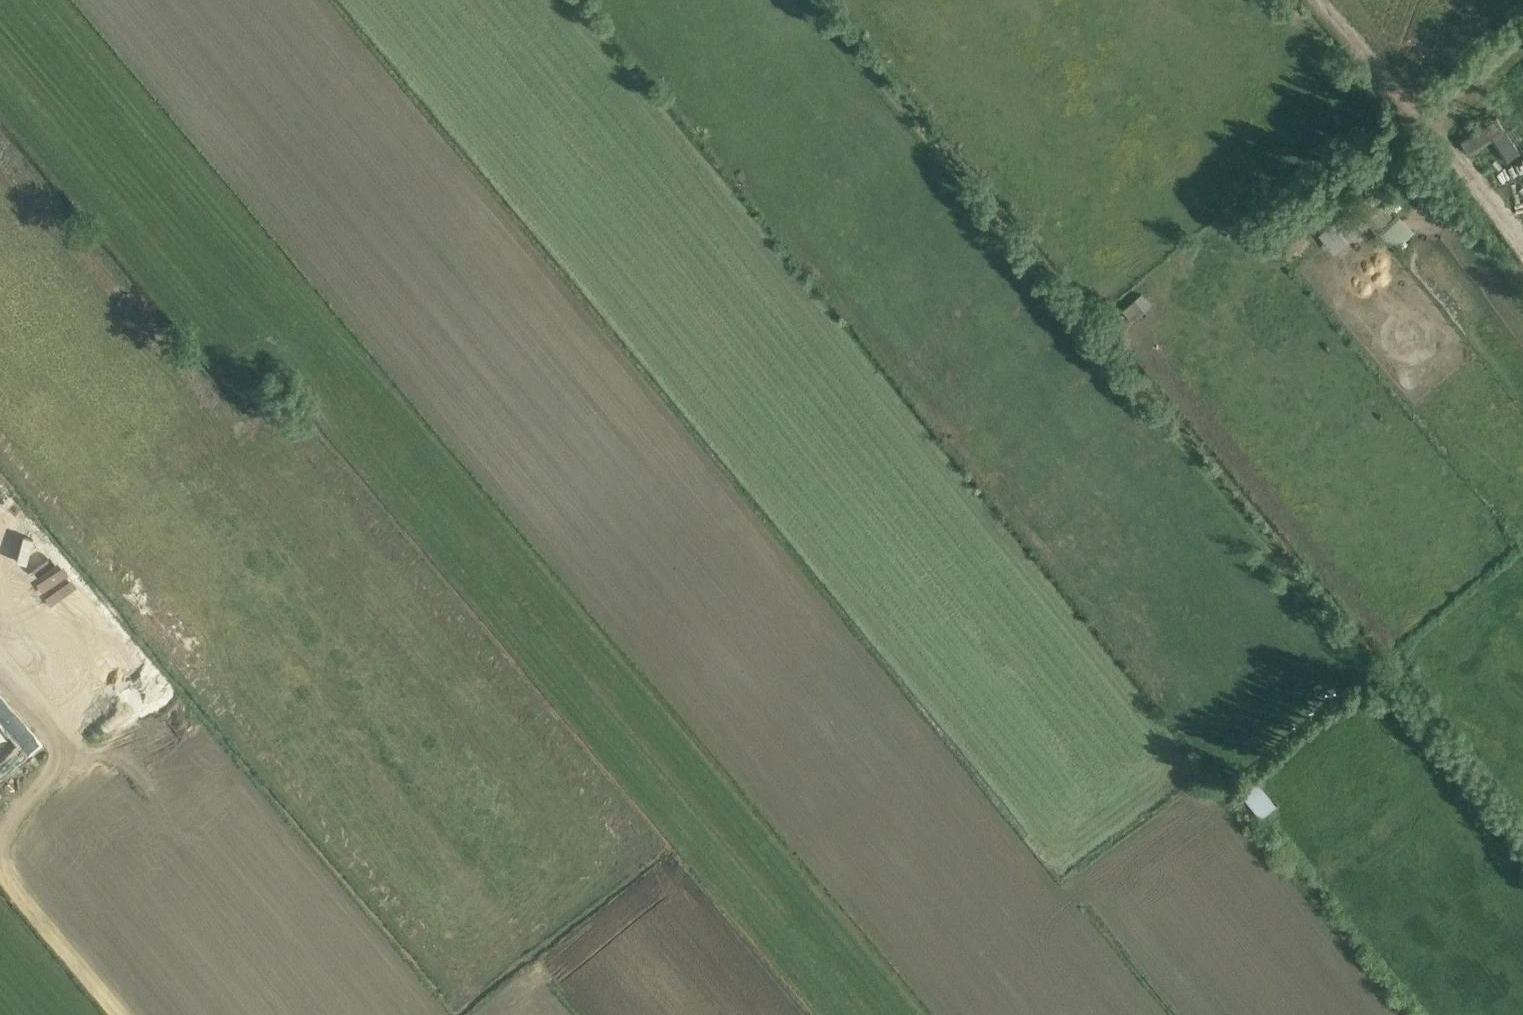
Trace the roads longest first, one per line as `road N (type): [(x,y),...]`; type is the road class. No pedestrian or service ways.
road 1 (track): [(1317,0),(1522,245)]

